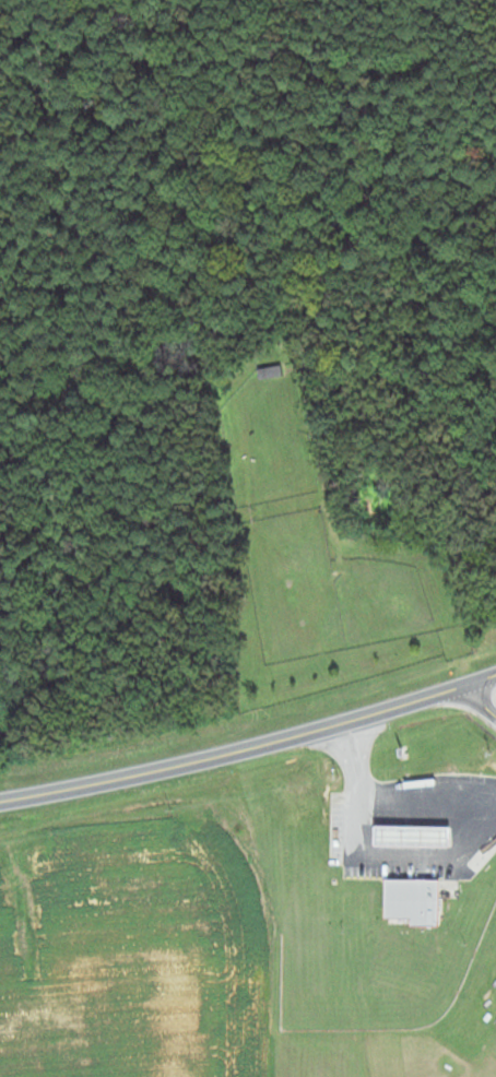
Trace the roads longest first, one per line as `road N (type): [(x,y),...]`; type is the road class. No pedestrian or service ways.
road 1 (primary): [(495,670),(129,777),(0,800)]

